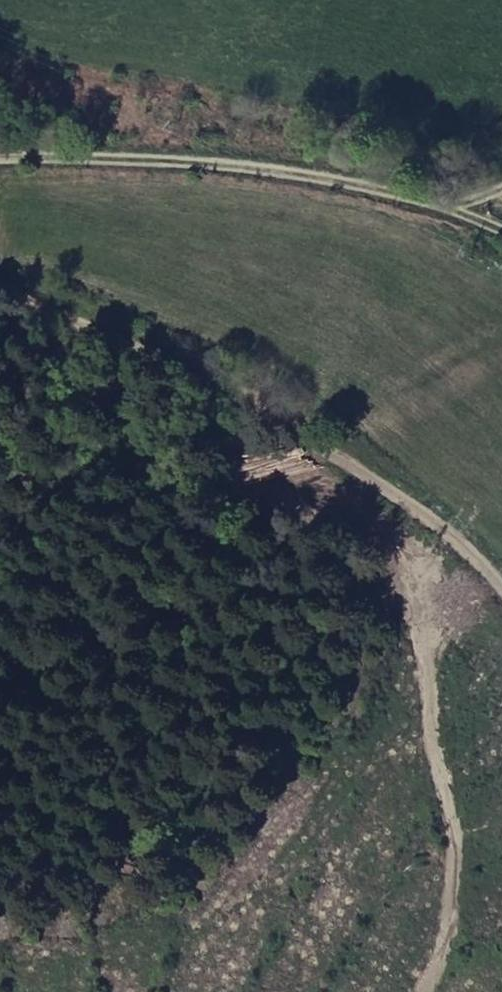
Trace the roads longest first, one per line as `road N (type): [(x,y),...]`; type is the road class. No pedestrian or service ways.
road 1 (track): [(417,991),(439,953),(452,860),(441,762),(395,553),(347,526),(222,485),(190,458)]
road 2 (unclassified): [(0,290),(302,434),(423,514),(491,572)]
road 3 (track): [(0,544),(281,424)]

